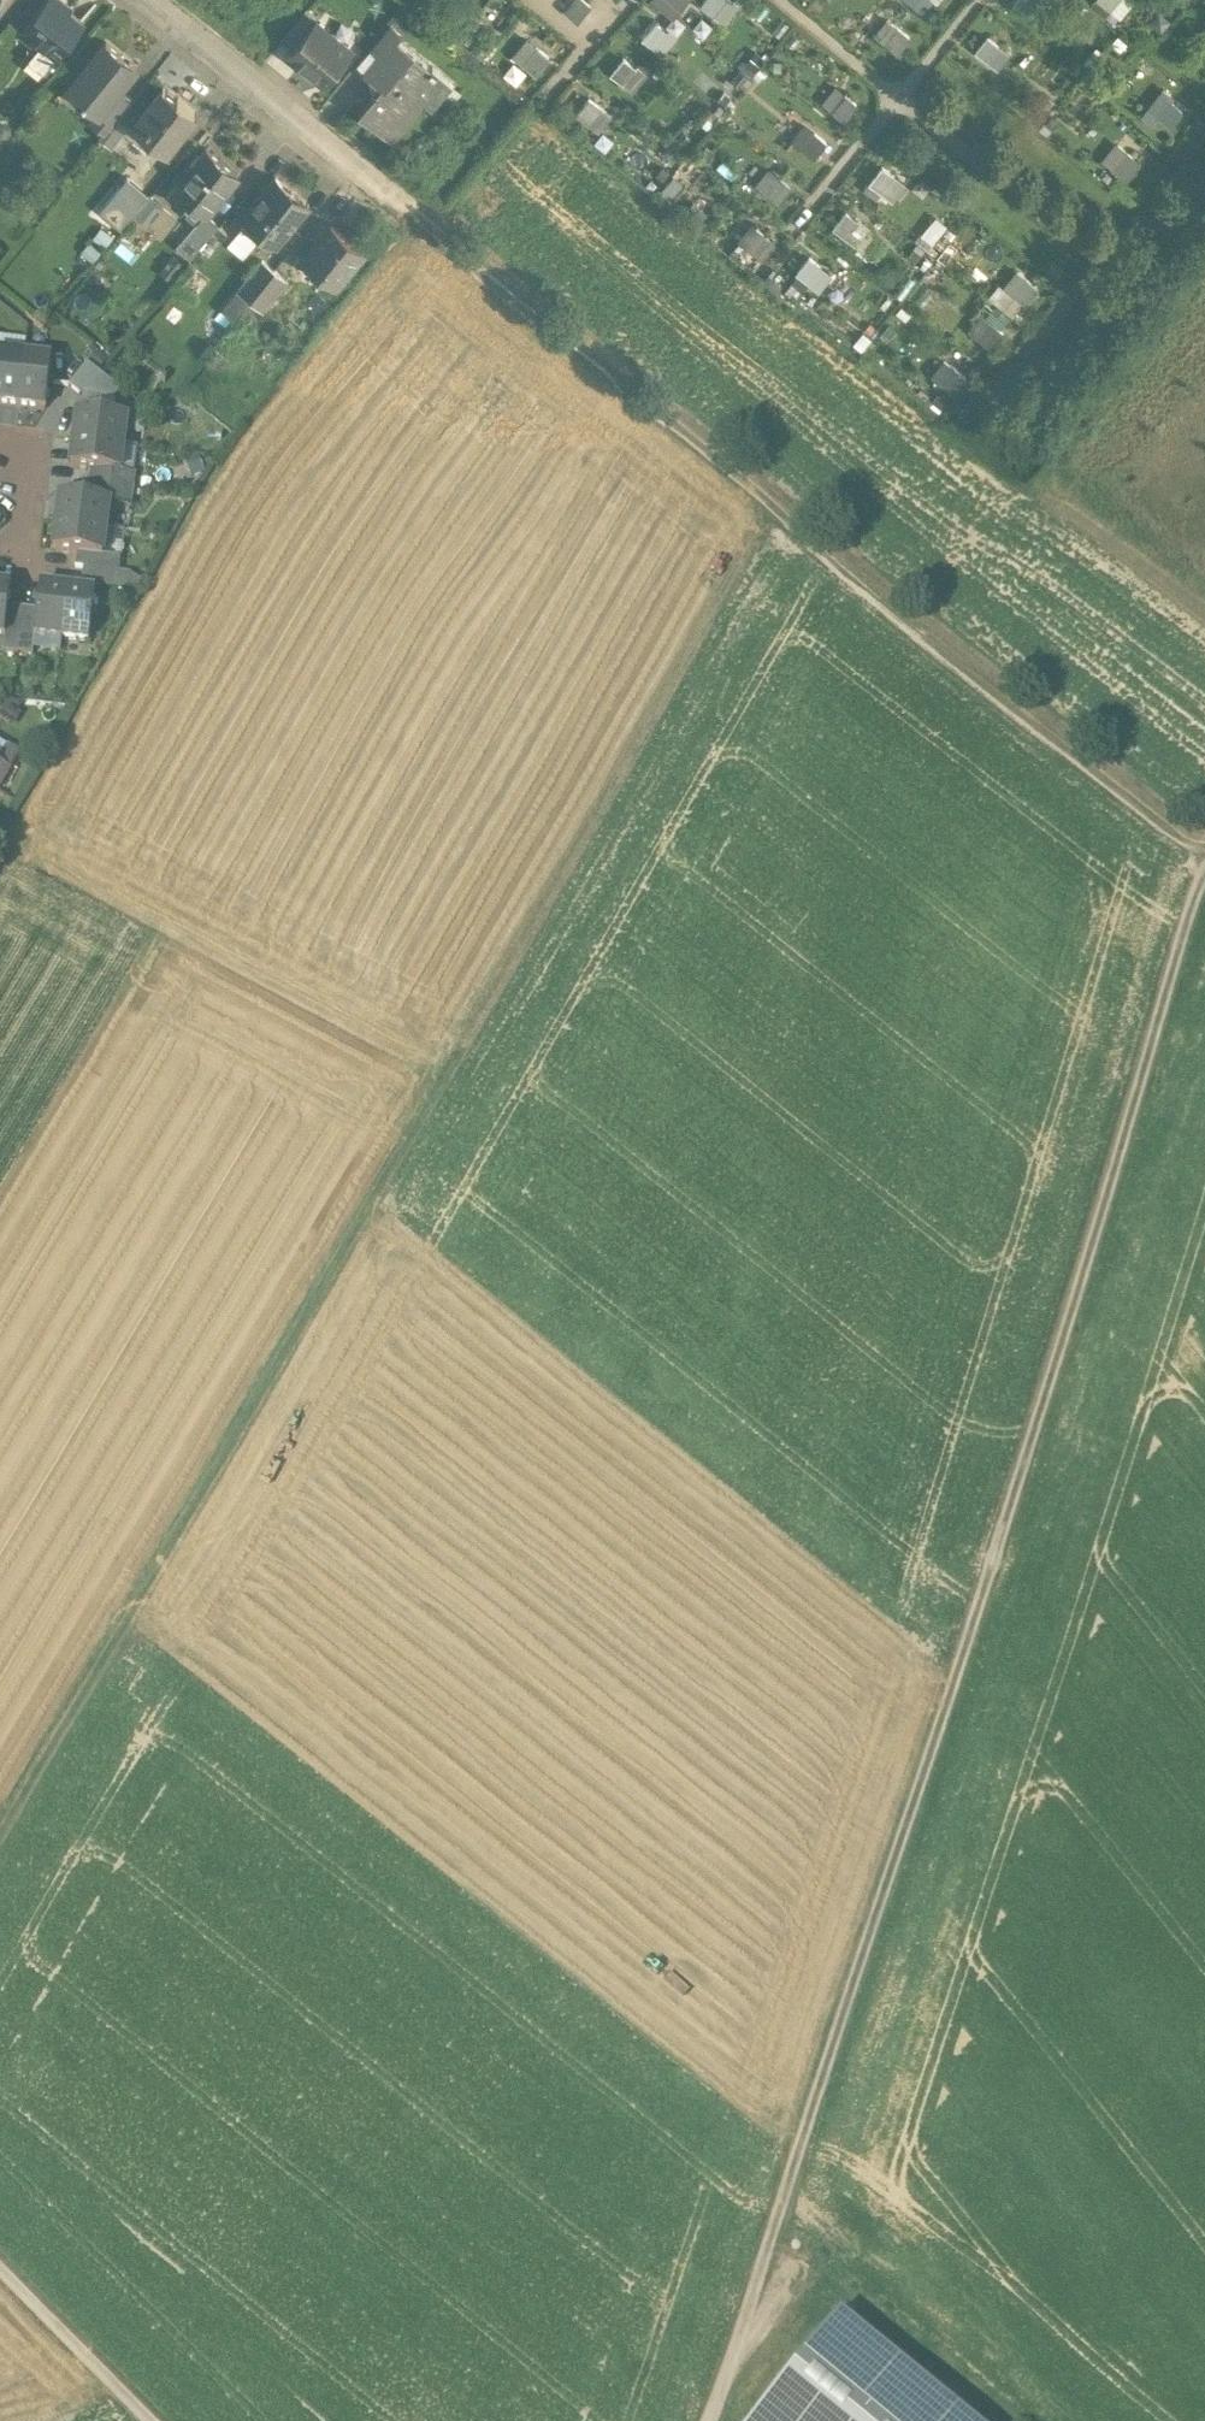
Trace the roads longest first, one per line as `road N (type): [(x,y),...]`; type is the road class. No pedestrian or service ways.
road 1 (track): [(711,2420),(1024,1457),(1204,862)]
road 2 (track): [(795,527),(440,1111),(0,1868)]
road 3 (track): [(440,238),(1204,859)]
road 4 (residential): [(150,0),(440,238)]
road 5 (track): [(0,2281),(139,2420)]
road 6 (residential): [(25,554),(22,425)]

